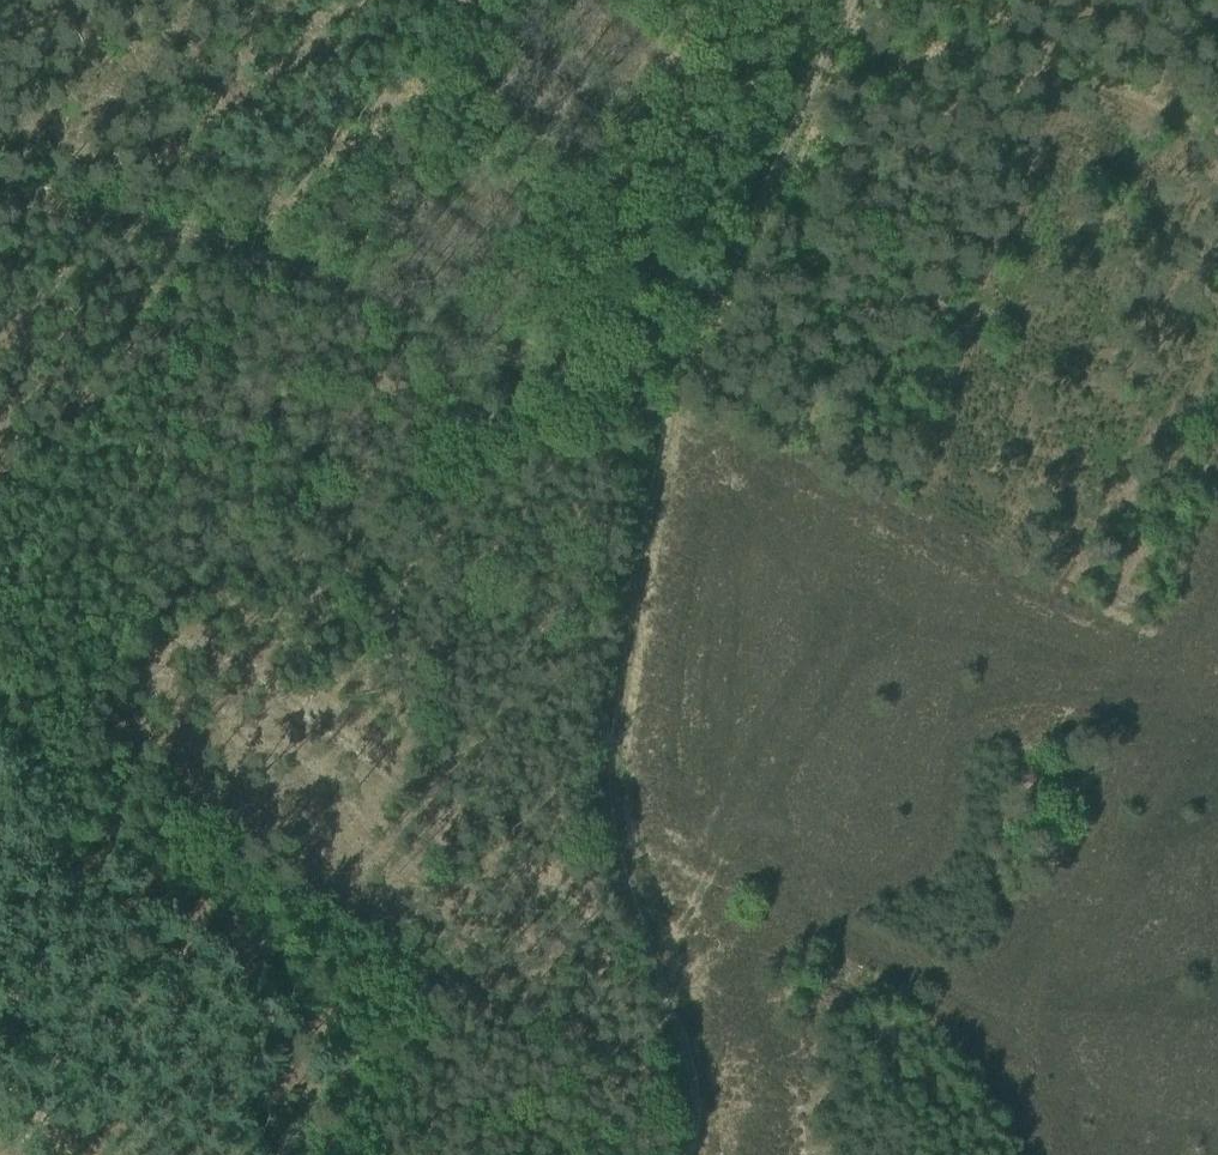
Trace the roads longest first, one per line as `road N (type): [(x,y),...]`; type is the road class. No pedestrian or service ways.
road 1 (track): [(688,1154),(697,1114),(691,1071),(621,837),(624,674),(676,398),(854,0)]
road 2 (track): [(676,398),(0,197)]

